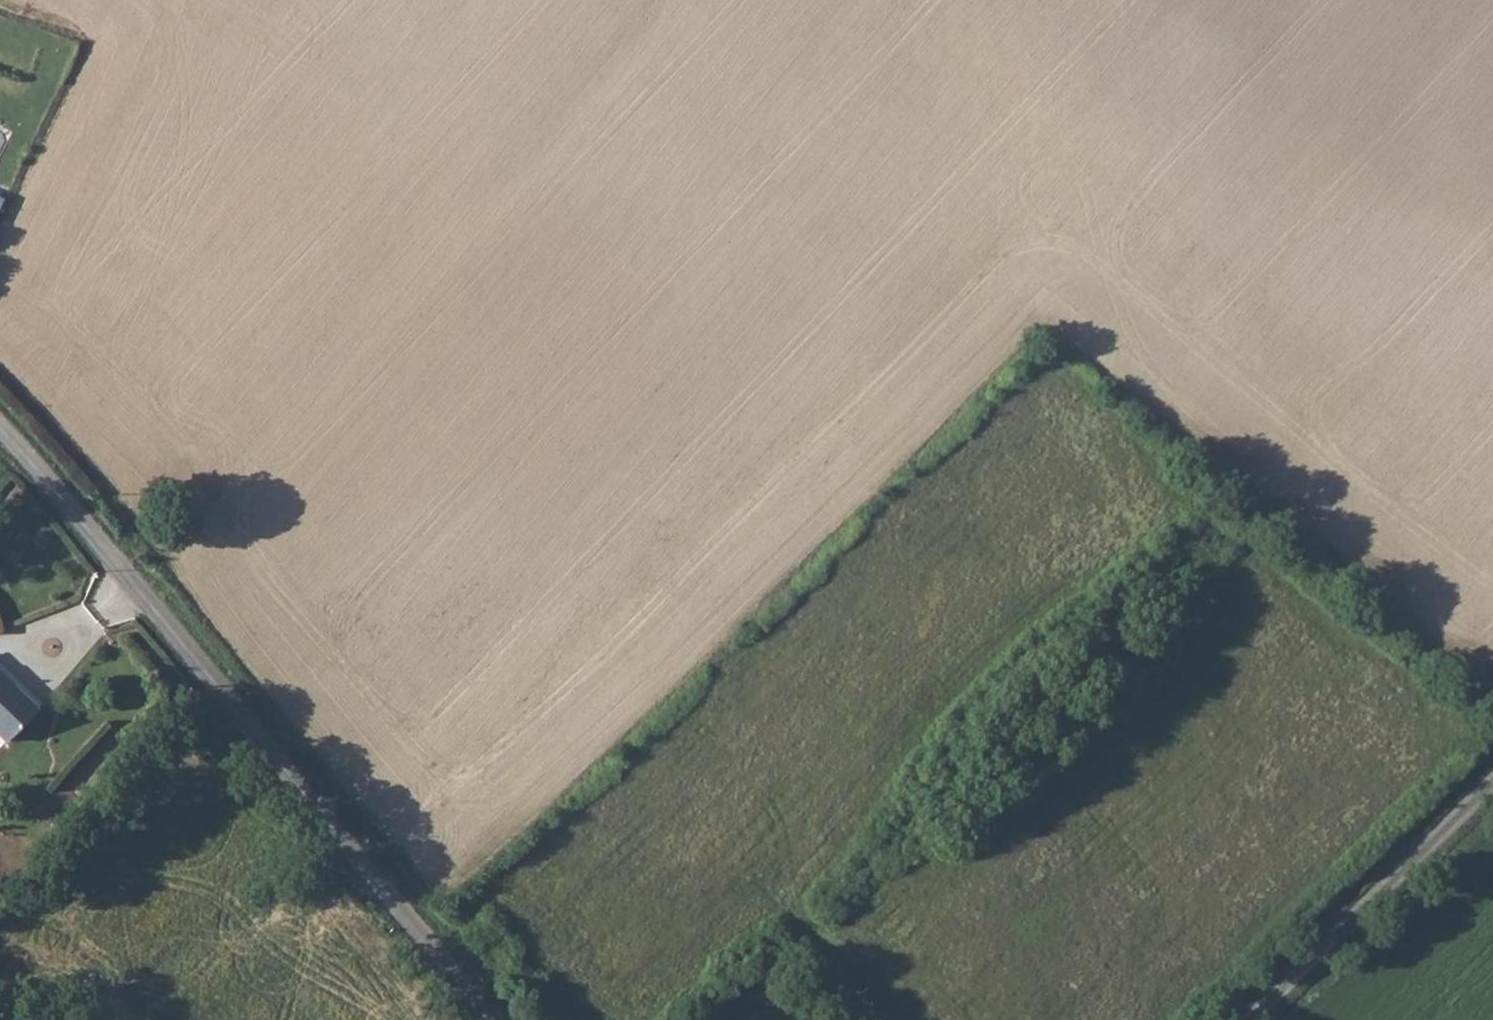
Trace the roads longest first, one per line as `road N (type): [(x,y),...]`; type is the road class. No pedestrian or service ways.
road 1 (tertiary): [(0,429),(492,1019)]
road 2 (unclassified): [(1244,1019),(1492,777)]

